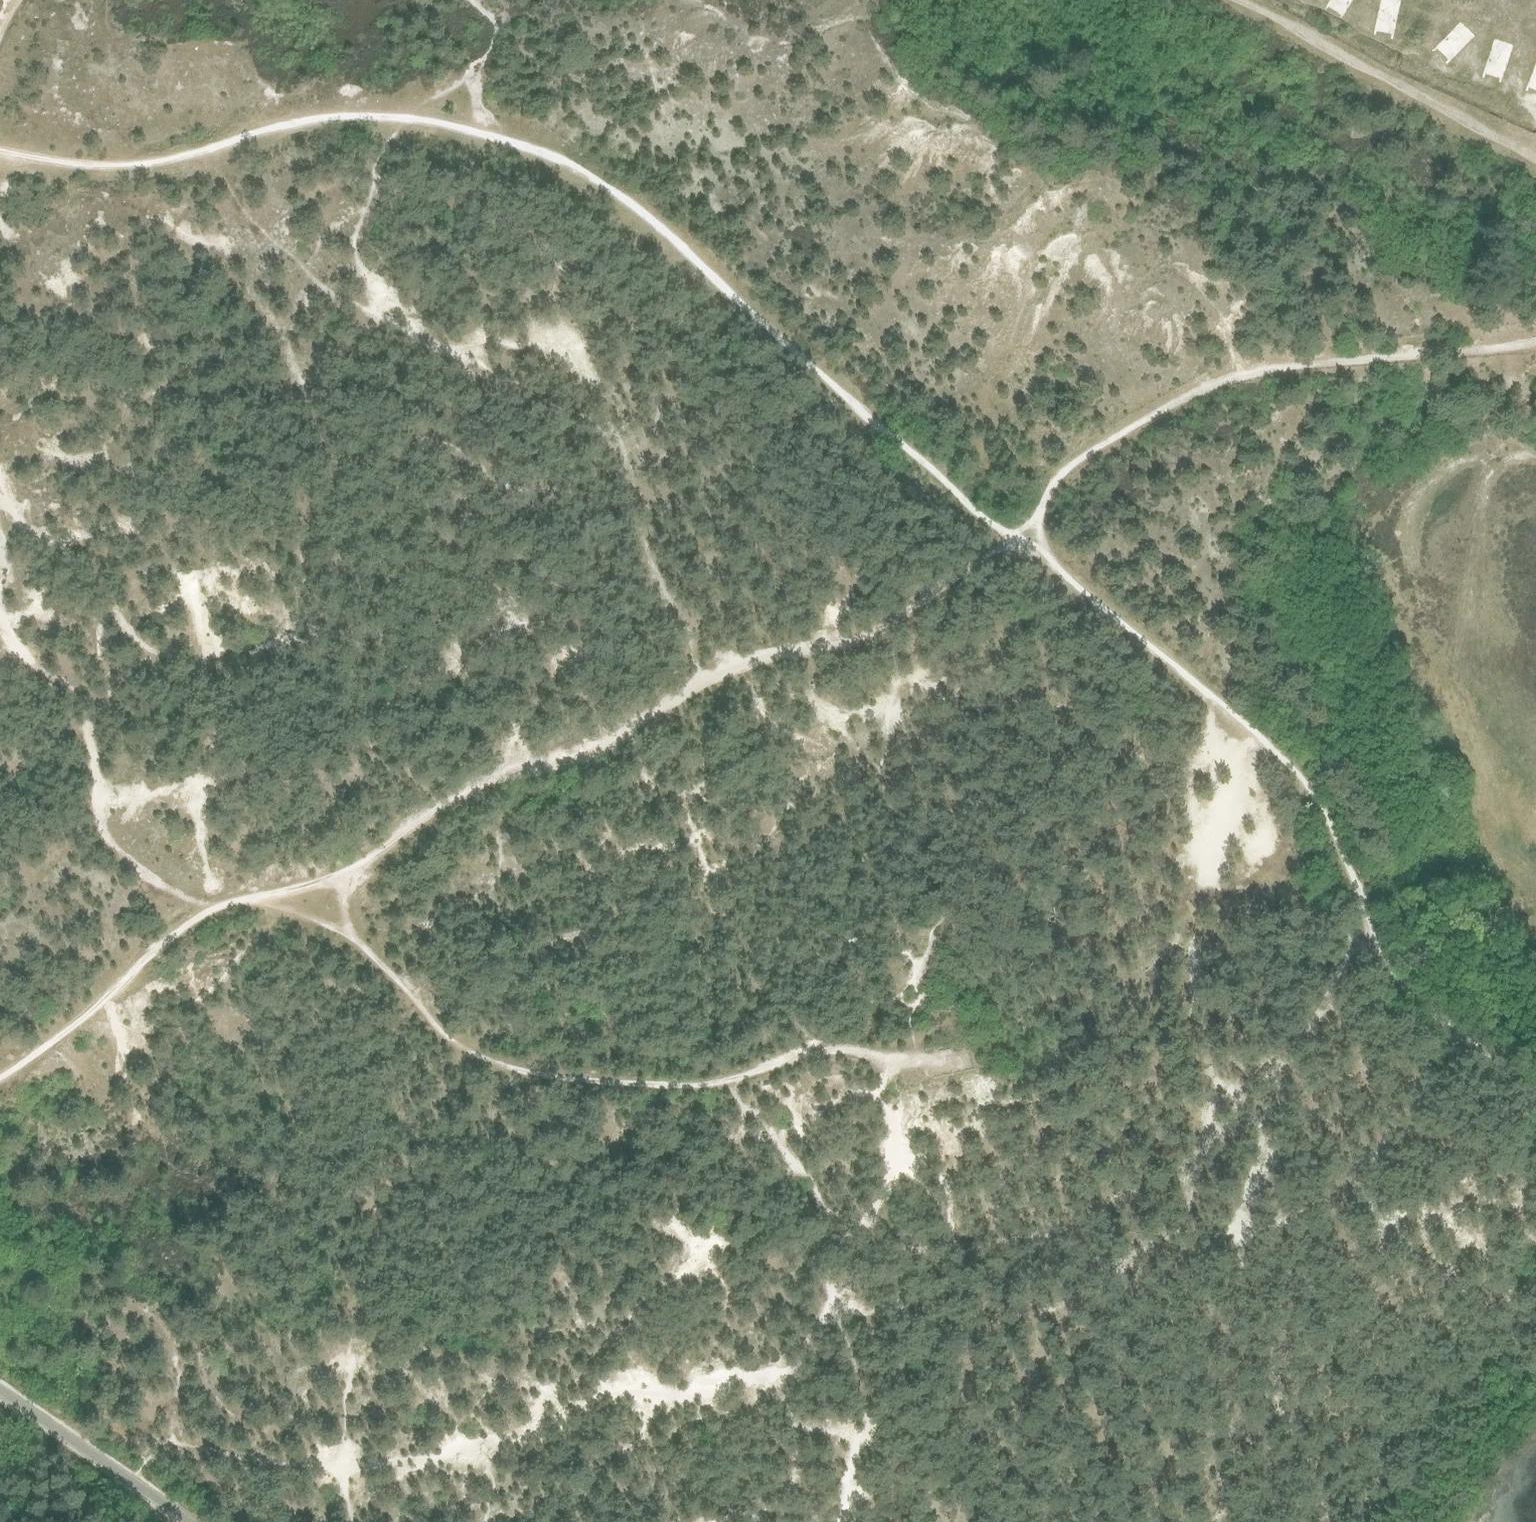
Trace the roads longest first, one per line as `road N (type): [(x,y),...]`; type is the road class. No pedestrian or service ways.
road 1 (track): [(1535,156),(1238,0)]

